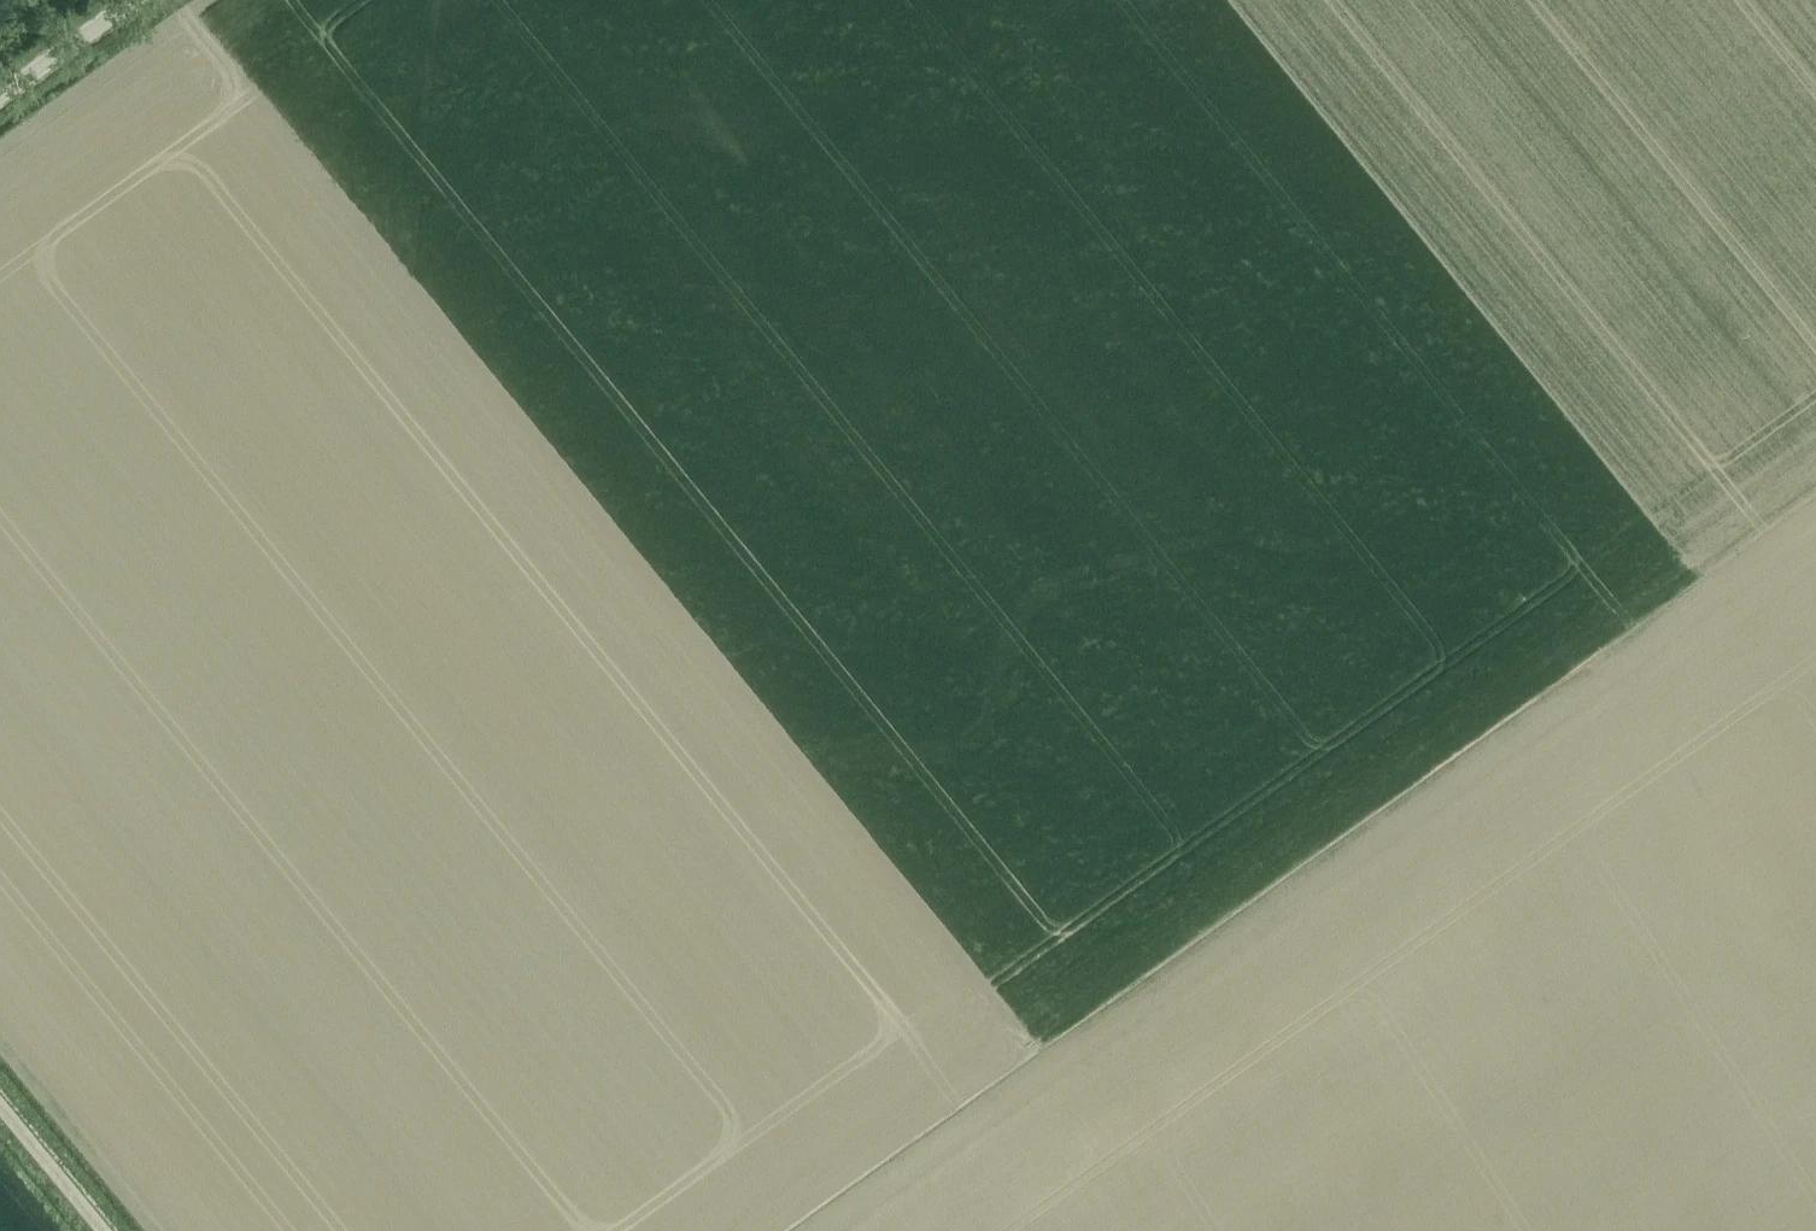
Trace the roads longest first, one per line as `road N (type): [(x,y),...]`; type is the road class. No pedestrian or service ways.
road 1 (unclassified): [(0,96),(134,0)]
road 2 (unclassified): [(106,1230),(0,1104)]

